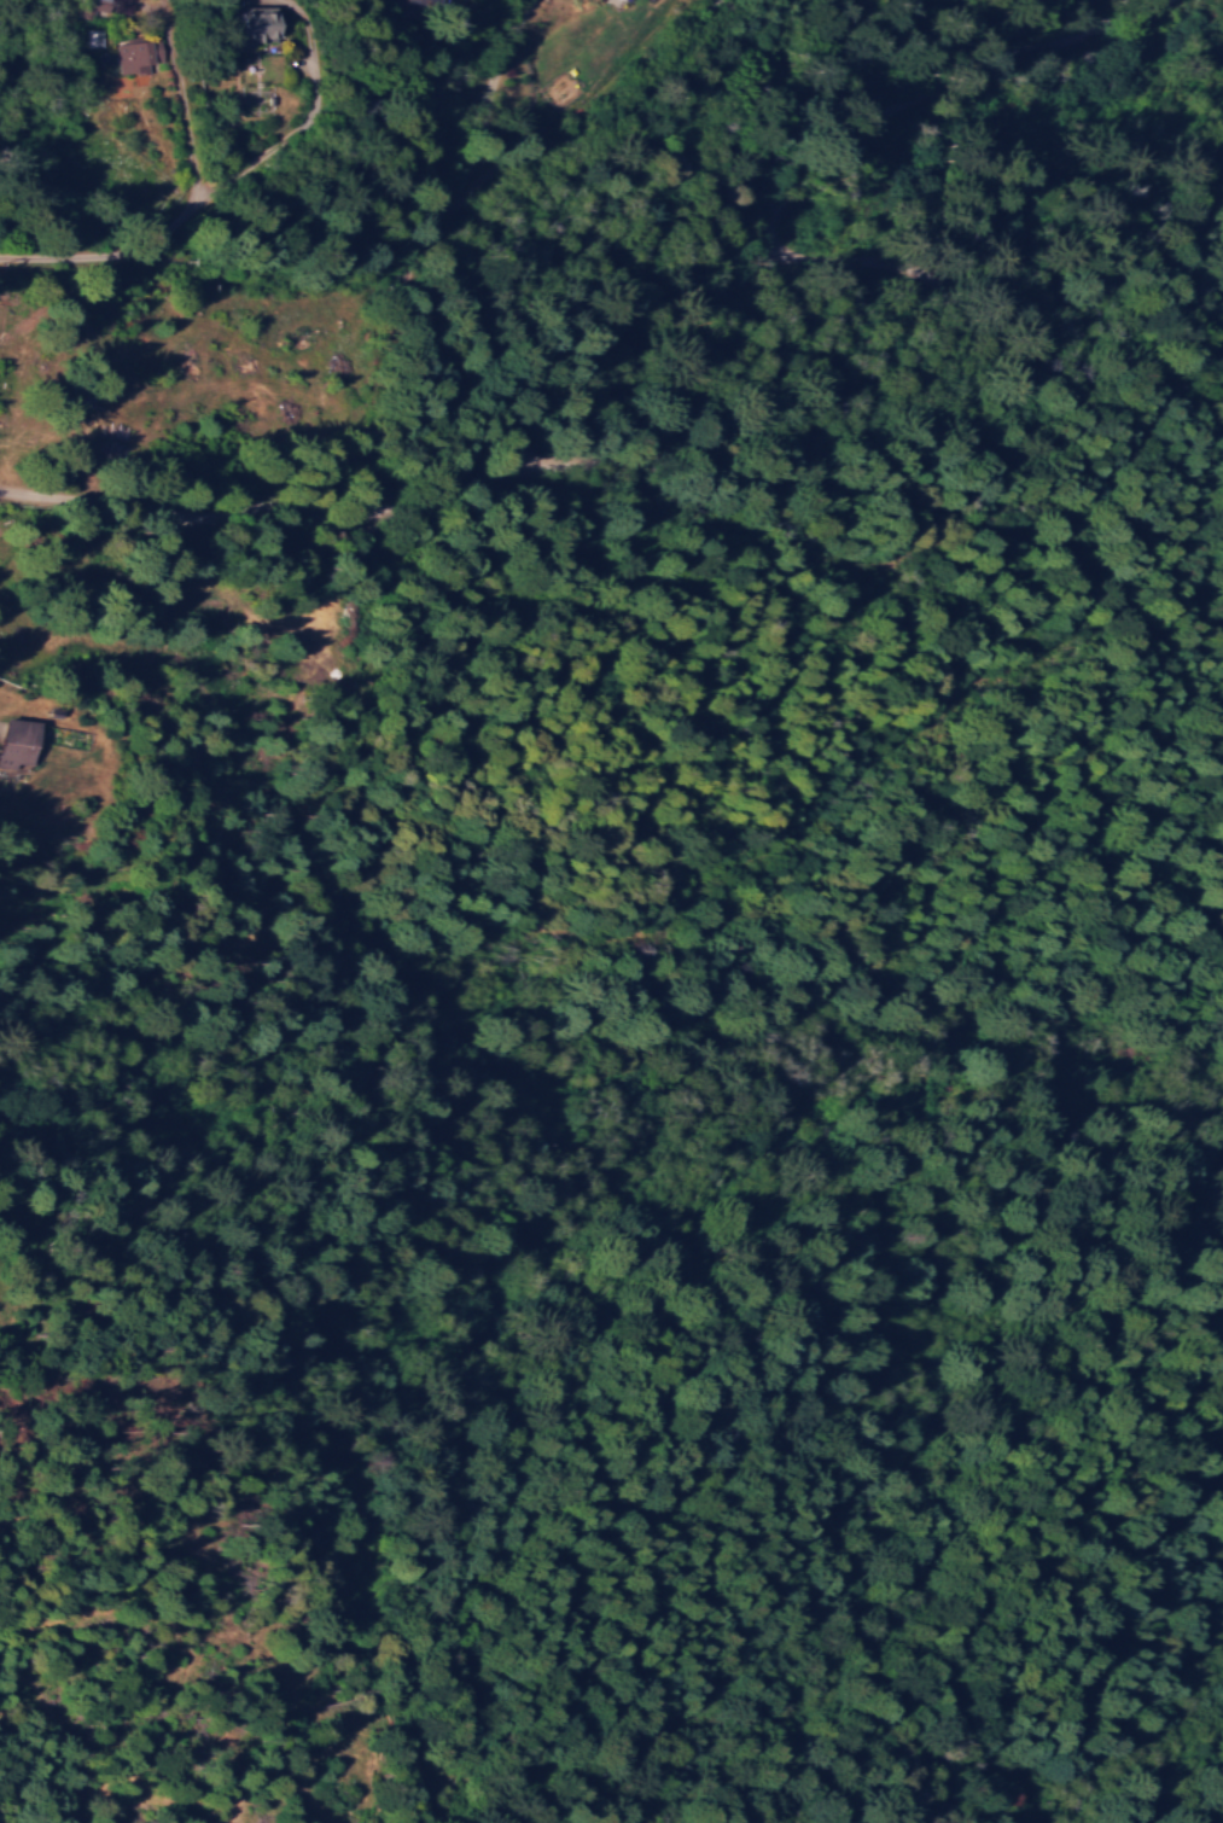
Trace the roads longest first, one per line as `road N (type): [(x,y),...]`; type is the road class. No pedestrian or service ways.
road 1 (residential): [(814,0),(838,24),(840,99),(764,148),(543,250),(443,351),(122,503)]
road 2 (residential): [(641,200),(791,249),(816,324),(793,398),(669,648)]

